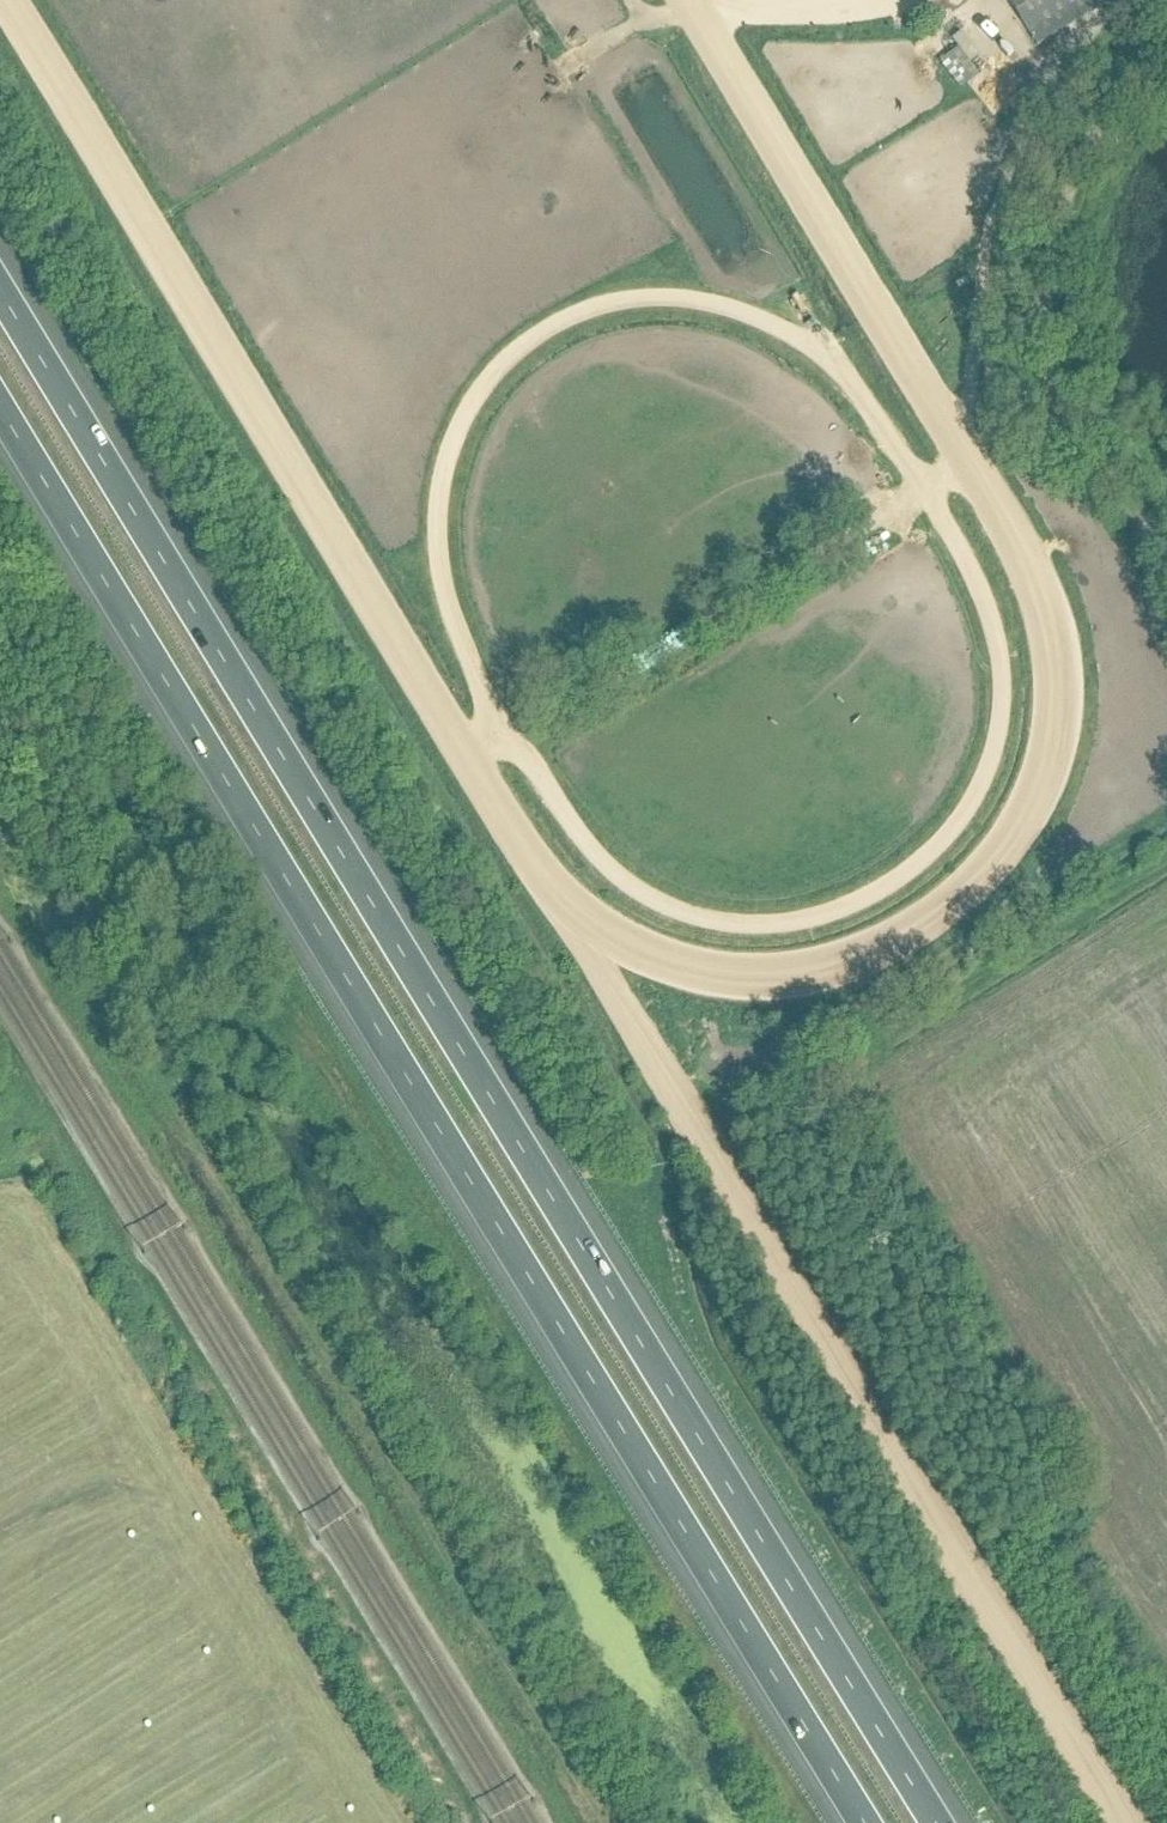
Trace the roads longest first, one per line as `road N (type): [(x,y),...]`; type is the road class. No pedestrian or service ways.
road 1 (track): [(0,6),(544,880),(601,930),(669,964),(781,980),(890,951),(980,885),(1037,790),(1055,680),(1043,607),(1012,540),(686,0)]
road 2 (motorway): [(934,1822),(0,294)]
road 3 (motorway): [(0,409),(865,1822)]
road 4 (track): [(613,1822),(162,1082),(161,1045),(186,1033),(226,1031),(236,1023),(236,1005),(0,618)]
road 5 (track): [(658,1217),(641,1151),(0,82)]
road 6 (track): [(571,907),(591,964),(1127,1822)]
road 7 (track): [(535,730),(1053,409)]
road 8 (track): [(1166,48),(1118,98),(1077,163),(1049,248),(1042,356),(1056,416),(1166,573)]

